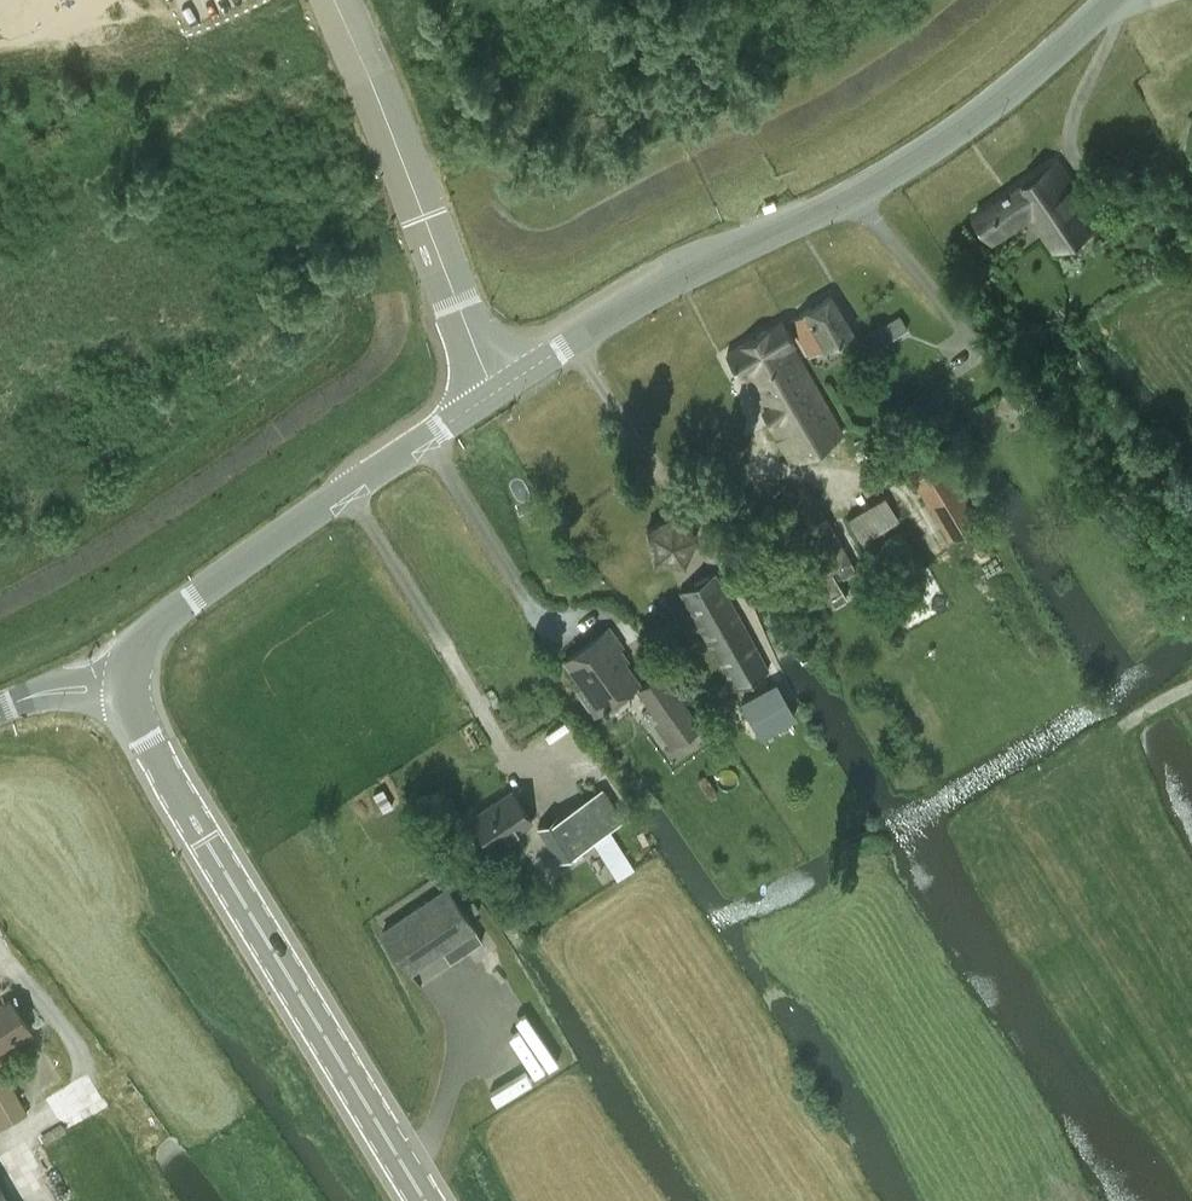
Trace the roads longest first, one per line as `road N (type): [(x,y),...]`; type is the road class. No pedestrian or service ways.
road 1 (secondary): [(493,393),(625,306),(853,196),(1032,85),(1120,0)]
road 2 (secondary): [(426,1200),(144,736),(129,686)]
road 3 (secondary): [(493,393),(175,613),(138,649),(129,686)]
road 4 (secondary): [(493,393),(336,0)]
road 5 (tertiary): [(0,708),(72,688),(129,686)]

